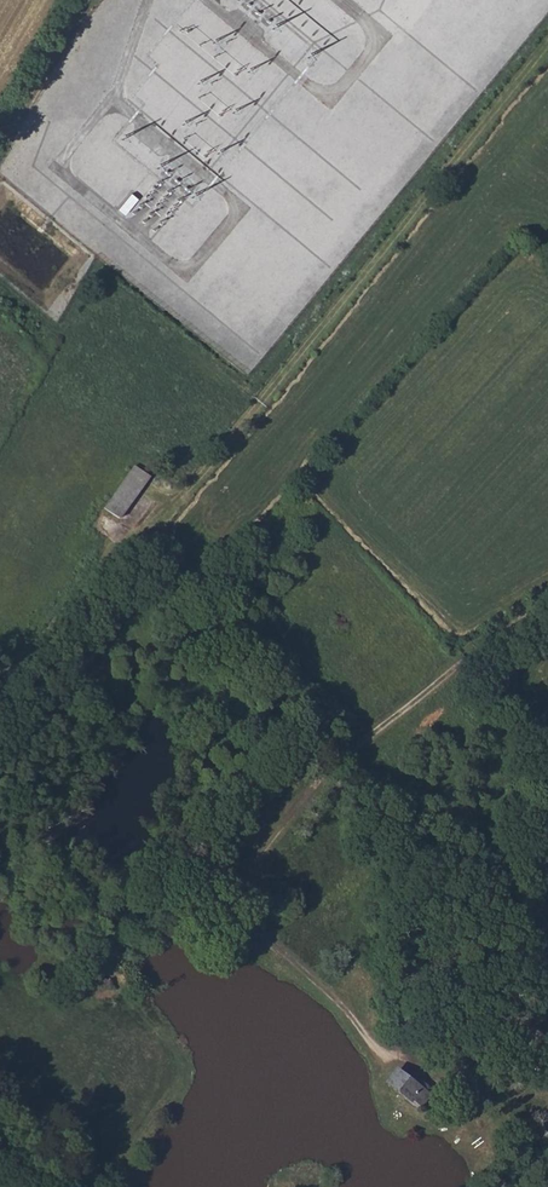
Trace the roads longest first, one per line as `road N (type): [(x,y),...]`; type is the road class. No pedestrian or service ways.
road 1 (track): [(378,1058),(363,1030),(259,925),(251,886),(260,861),(347,756),(547,609)]
road 2 (track): [(547,44),(200,482),(161,516)]

